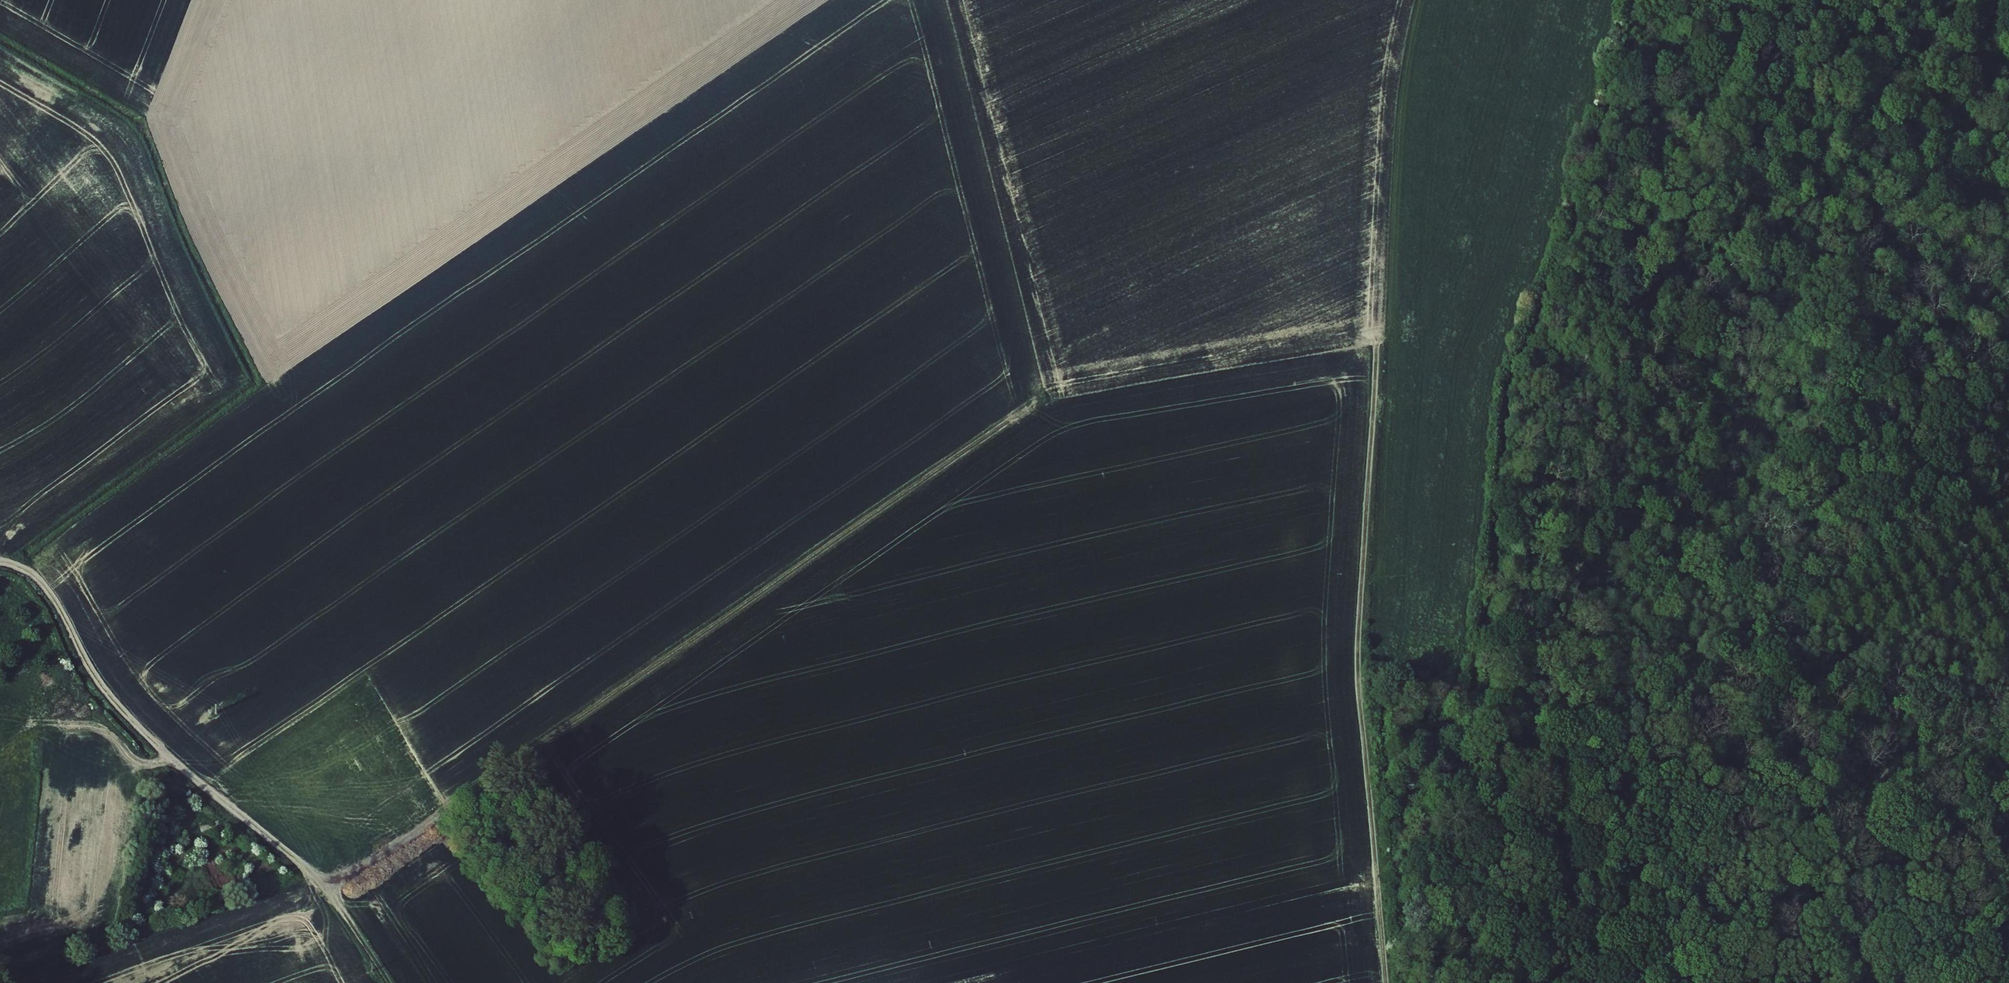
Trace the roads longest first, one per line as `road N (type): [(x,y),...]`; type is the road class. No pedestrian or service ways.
road 1 (track): [(1385,982),(1361,663),(1397,174),(1418,0)]
road 2 (track): [(1049,392),(421,830),(325,885)]
road 3 (track): [(0,560),(49,589),(97,680),(174,764),(325,885)]

